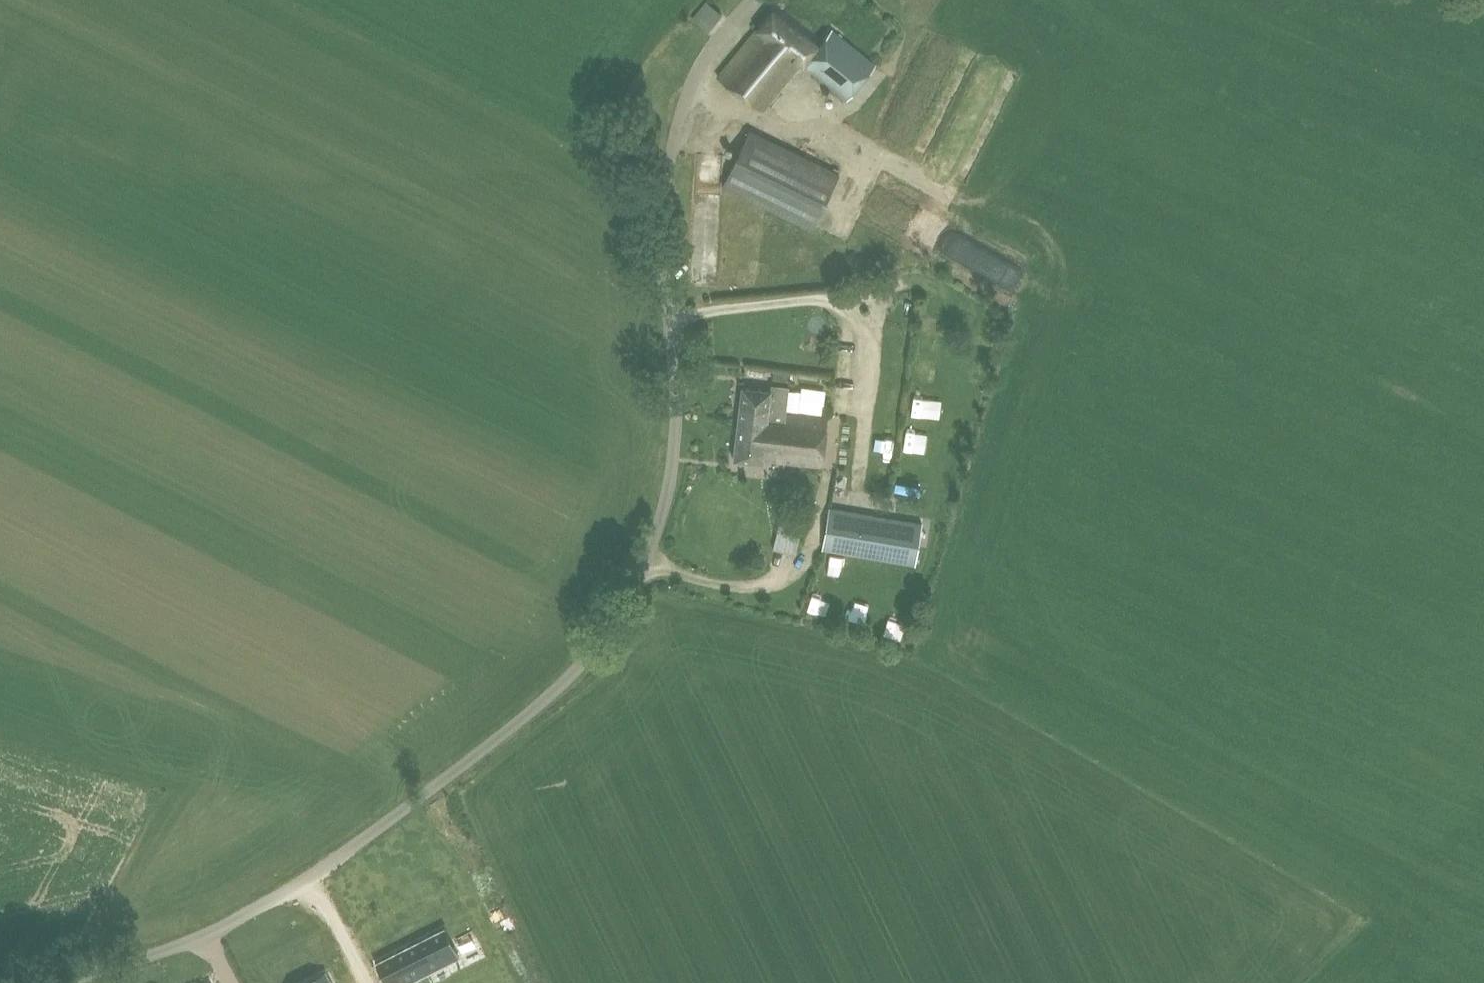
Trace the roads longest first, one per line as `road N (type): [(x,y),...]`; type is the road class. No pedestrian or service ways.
road 1 (unclassified): [(52,982),(162,953),(262,909),(356,847),(593,653),(652,546),(670,476),(676,404),(663,188),(680,109),(712,42),(751,0)]
road 2 (track): [(671,329),(704,311),(823,299),(864,312),(871,334),(859,487)]

